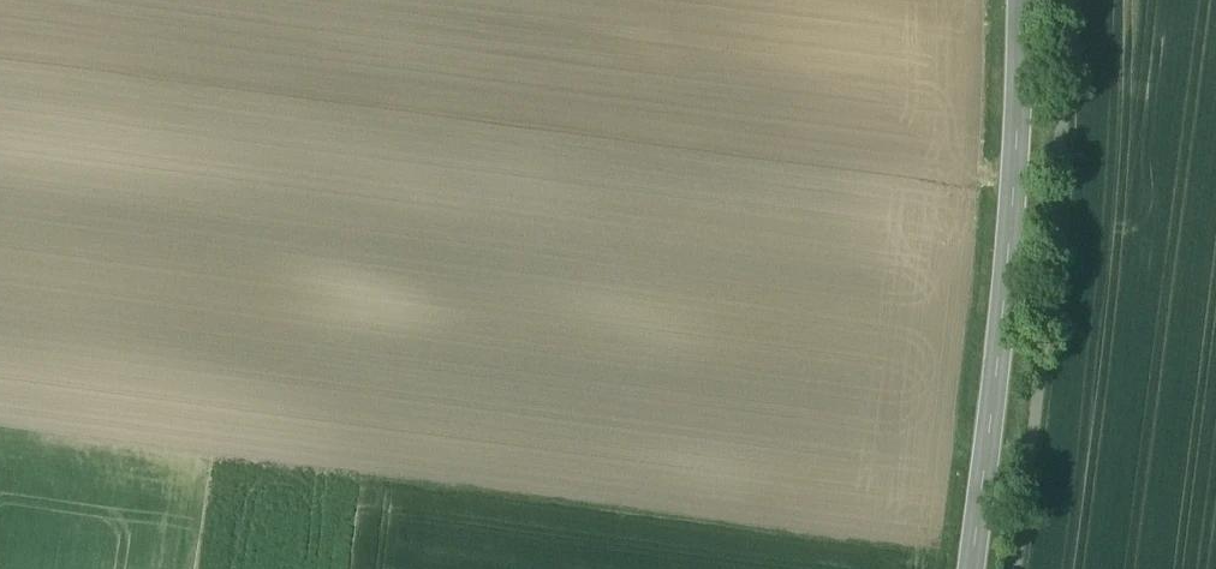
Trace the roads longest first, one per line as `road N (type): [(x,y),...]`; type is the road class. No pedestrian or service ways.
road 1 (tertiary): [(1017,0),(1003,282),(970,568)]

